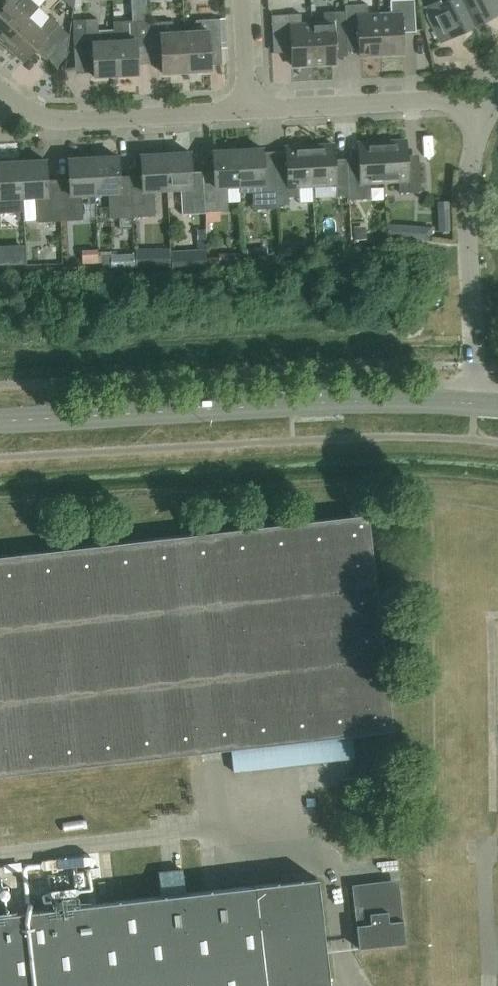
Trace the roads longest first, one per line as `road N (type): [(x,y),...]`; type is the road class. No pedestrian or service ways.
road 1 (tertiary): [(0,422),(350,402),(476,403)]
road 2 (residential): [(476,403),(465,207),(483,117)]
road 3 (residential): [(246,111),(63,122),(0,87)]
road 4 (residential): [(483,117),(455,97),(246,111)]

